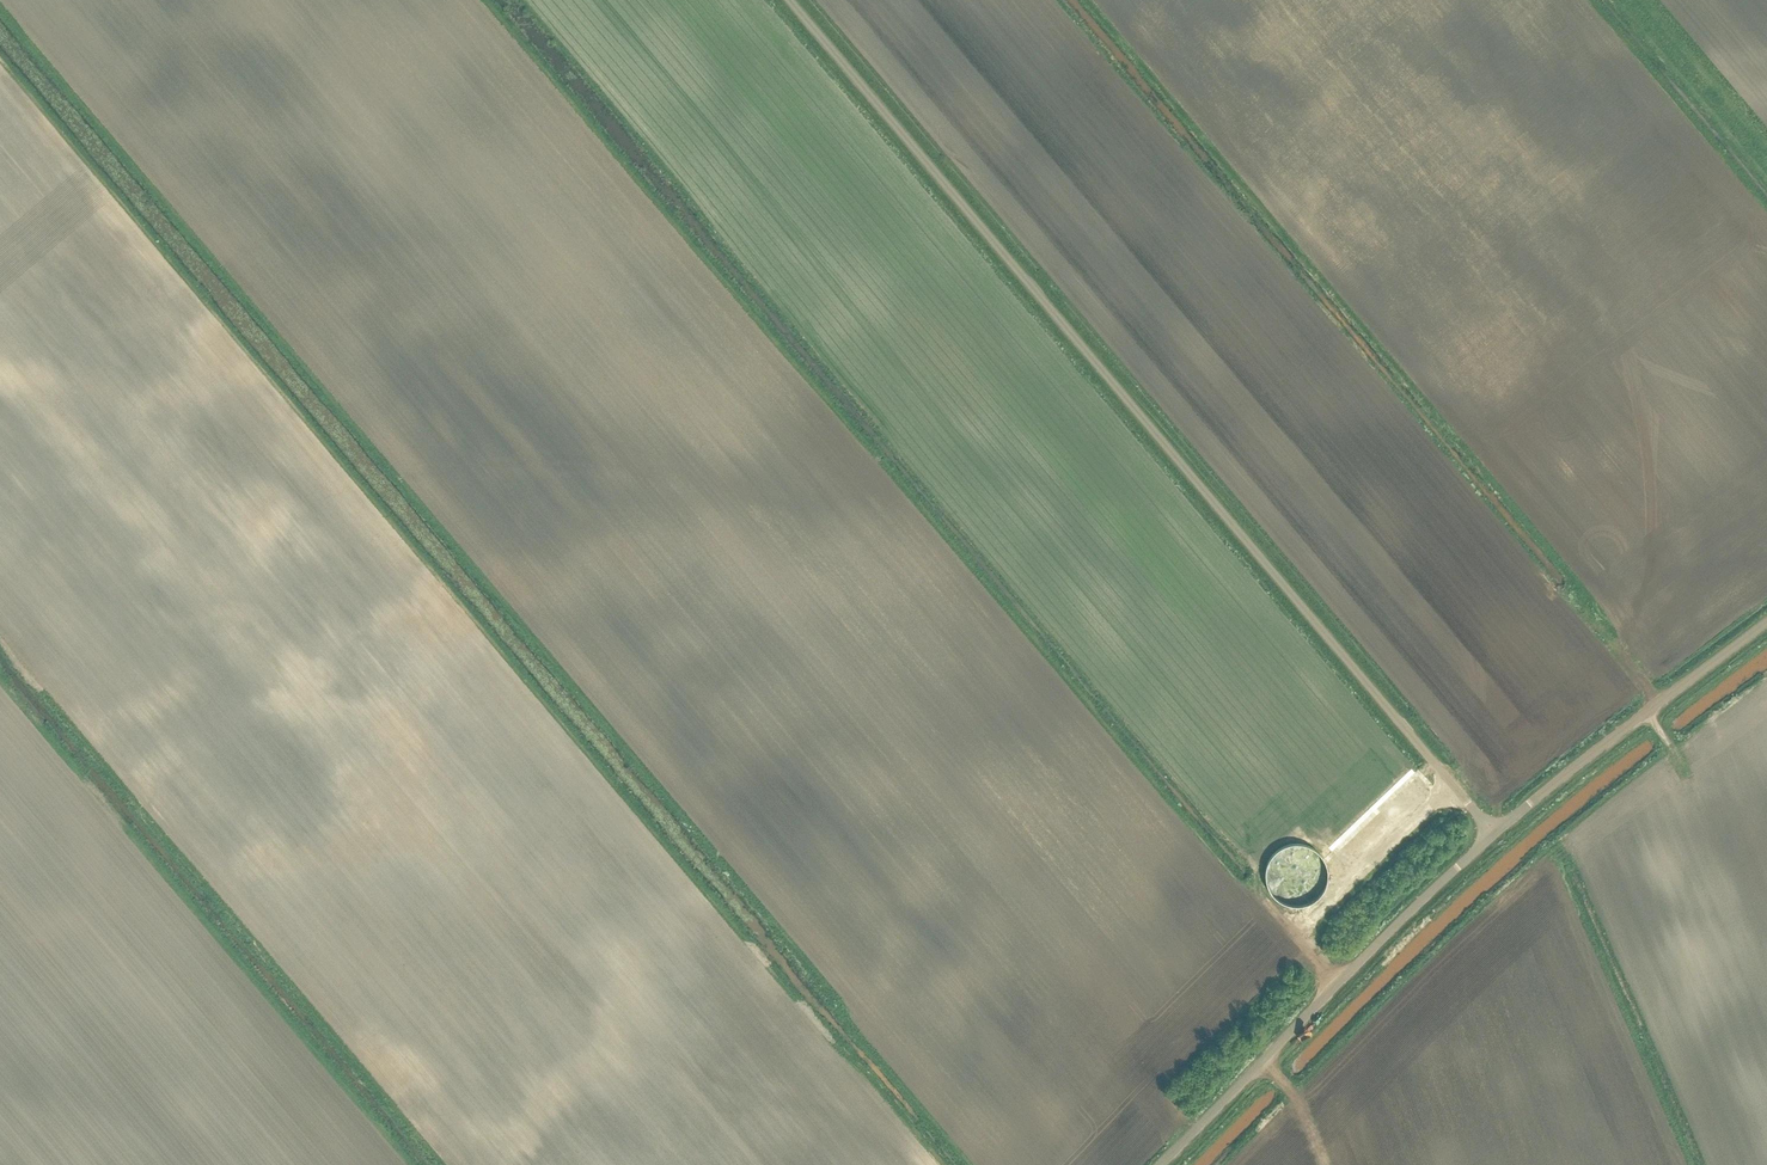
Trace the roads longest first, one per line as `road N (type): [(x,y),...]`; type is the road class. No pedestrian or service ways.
road 1 (unclassified): [(1494,832),(790,0)]
road 2 (unclassified): [(1161,1164),(1494,832)]
road 3 (unclassified): [(1494,832),(1766,620)]

